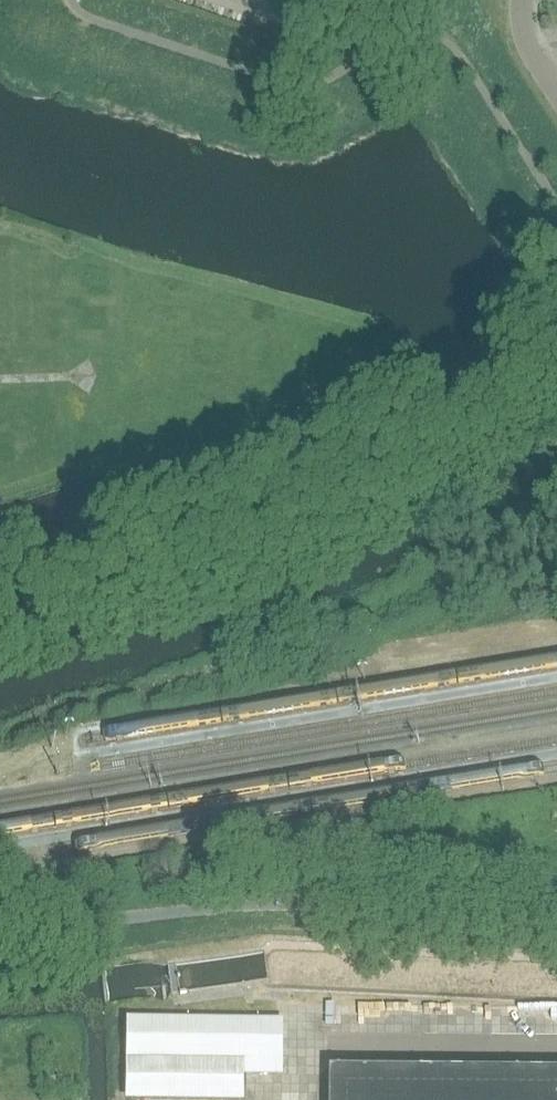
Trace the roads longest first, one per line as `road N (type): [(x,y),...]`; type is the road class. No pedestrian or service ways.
road 1 (unclassified): [(556,920),(246,904),(0,930)]

